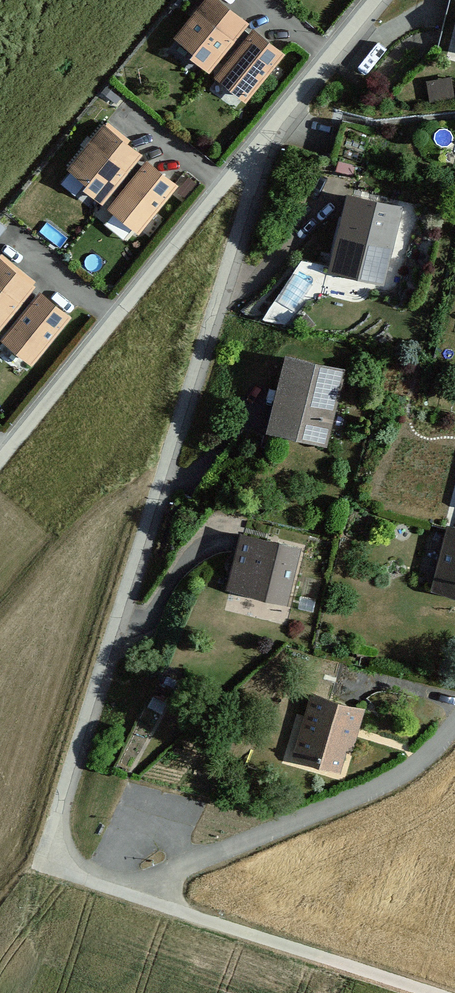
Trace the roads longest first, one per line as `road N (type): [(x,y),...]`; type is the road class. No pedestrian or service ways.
road 1 (residential): [(454,721),(385,785),(130,886),(91,878),(68,863),(62,845),(61,809),(263,162),(284,122),(380,0)]
road 2 (track): [(130,886),(169,907),(432,992)]

